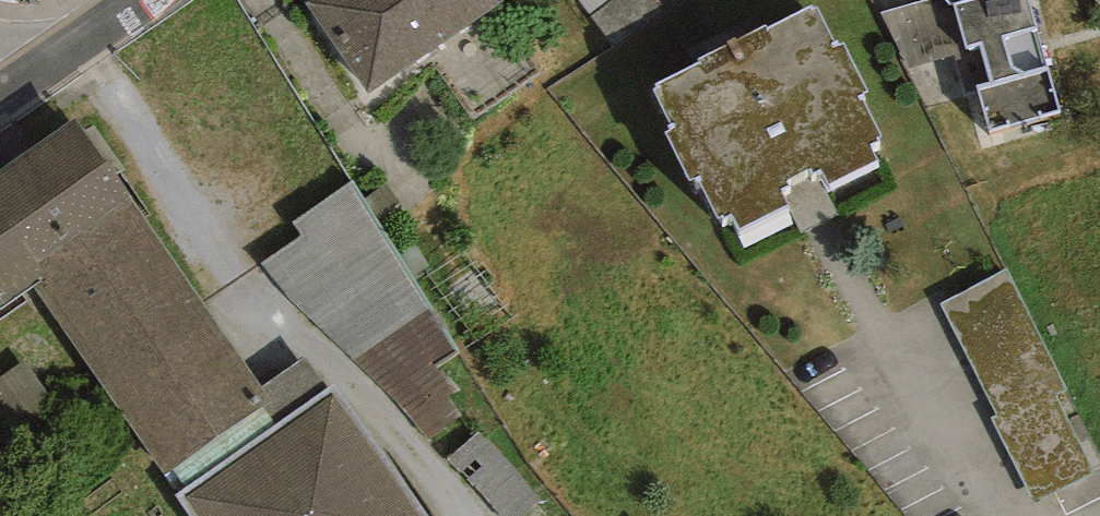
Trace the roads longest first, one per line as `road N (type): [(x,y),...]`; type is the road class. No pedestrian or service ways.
road 1 (tertiary): [(148,0),(0,102)]

